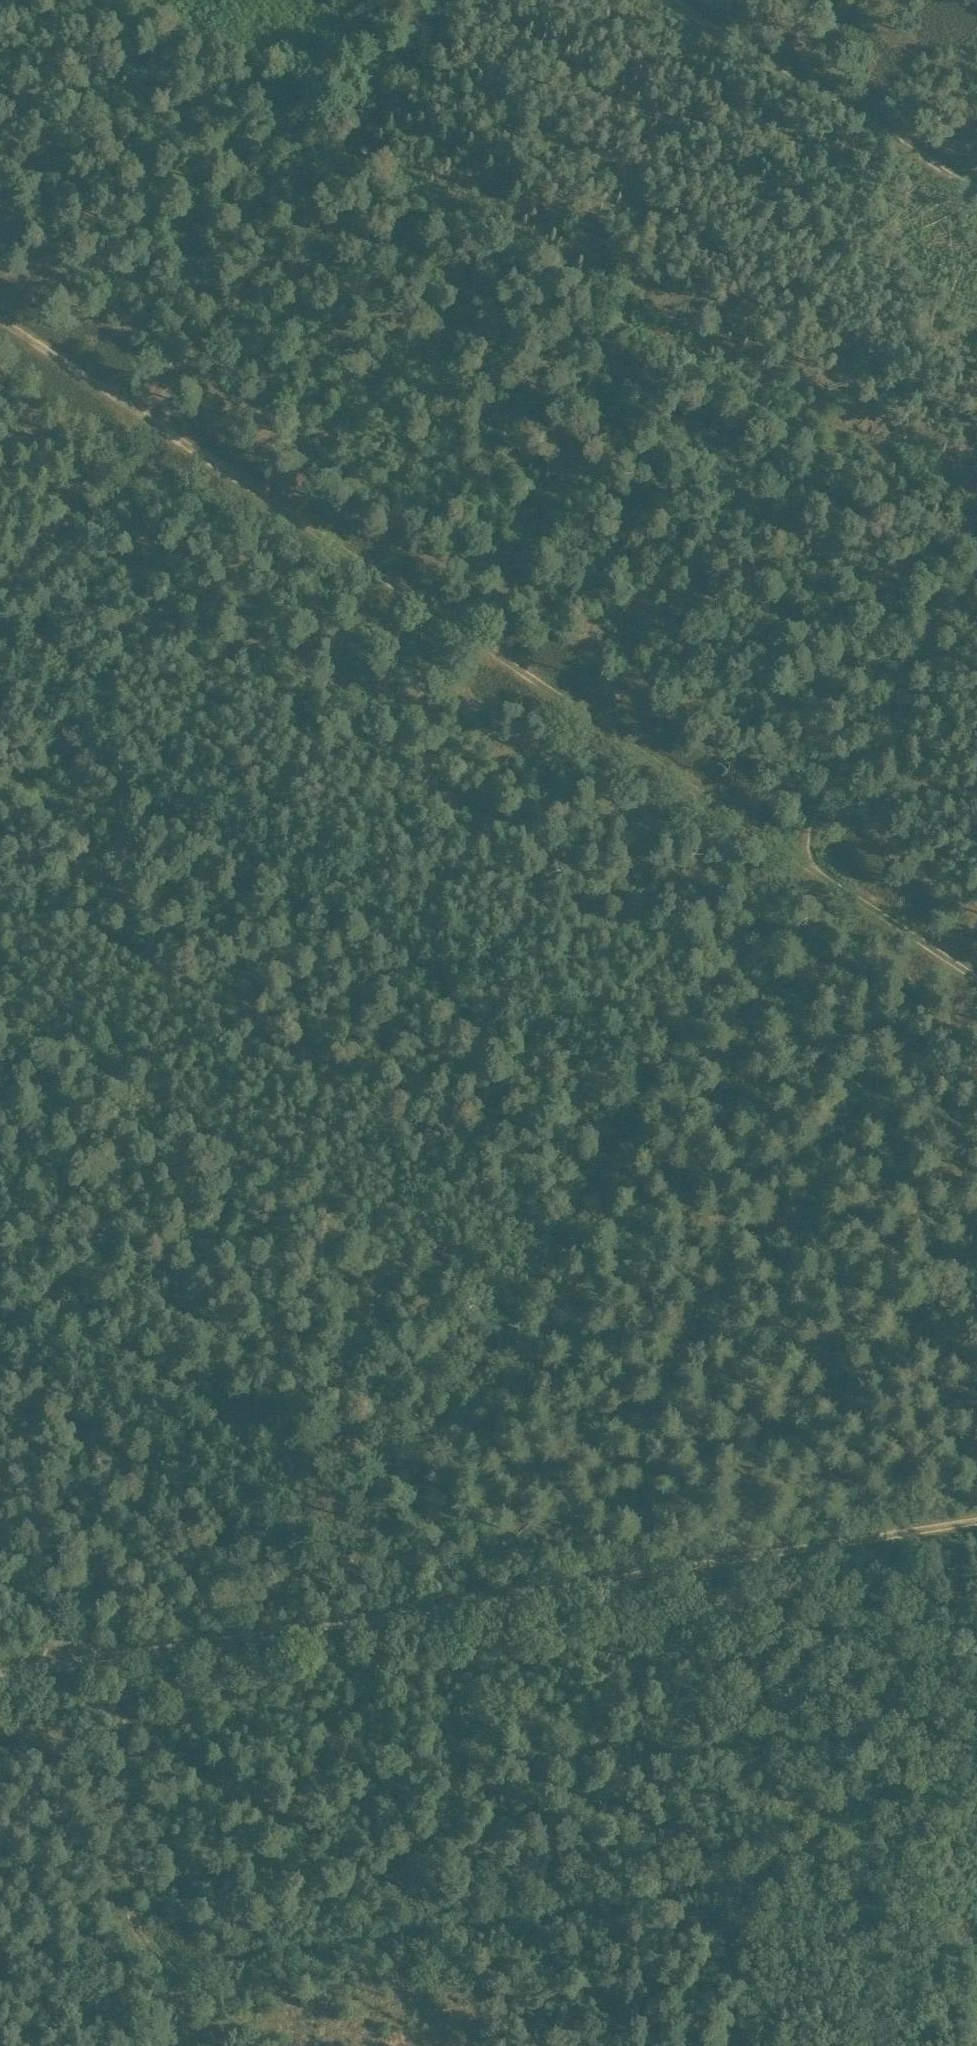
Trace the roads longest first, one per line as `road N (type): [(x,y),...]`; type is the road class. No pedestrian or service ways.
road 1 (track): [(0,321),(800,859)]
road 2 (track): [(976,1516),(90,1655)]
road 3 (track): [(0,615),(479,0)]
road 4 (track): [(800,859),(404,1488)]
road 5 (track): [(189,2045),(169,1969),(136,1941),(120,1650)]
road 6 (track): [(685,0),(976,182)]
road 7 (track): [(976,583),(800,859)]
road 8 (track): [(800,859),(976,977)]

